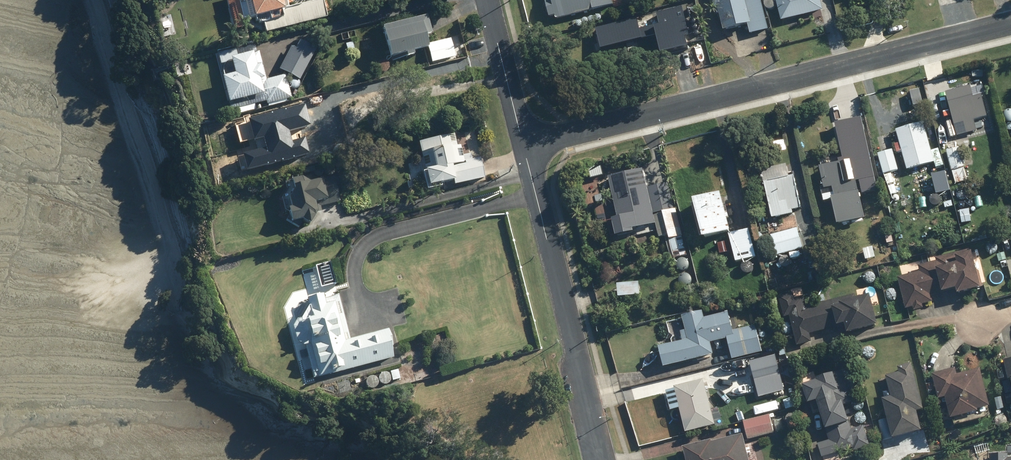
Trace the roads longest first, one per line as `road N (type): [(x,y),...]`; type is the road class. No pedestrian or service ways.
road 1 (residential): [(523,146),(1010,22)]
road 2 (residential): [(600,459),(523,146)]
road 3 (residential): [(523,146),(486,0)]

